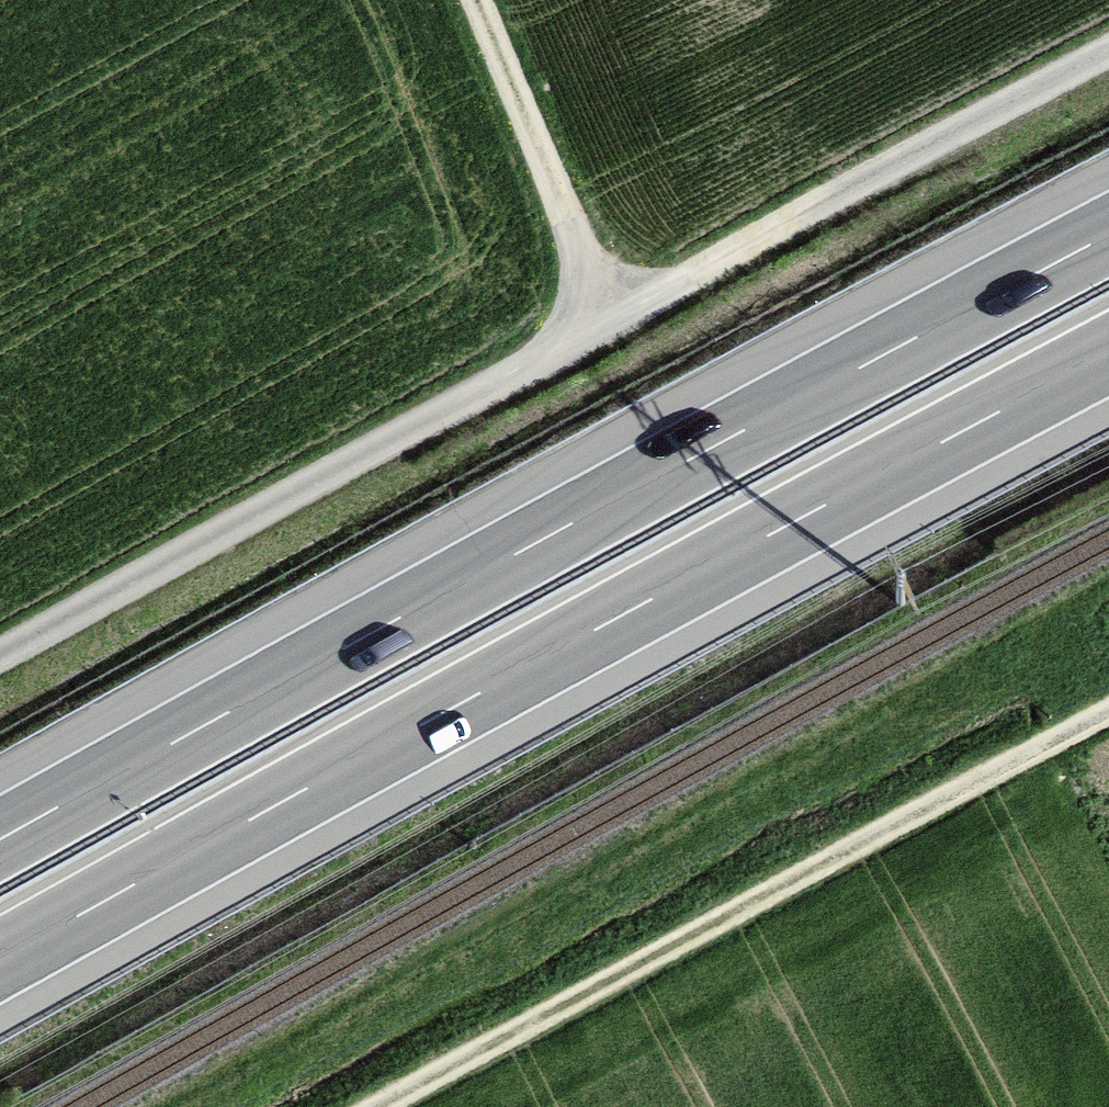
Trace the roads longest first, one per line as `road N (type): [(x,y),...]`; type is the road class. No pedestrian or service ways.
road 1 (motorway): [(0,960),(1108,353)]
road 2 (motorway): [(1108,234),(0,839)]
road 3 (track): [(1108,58),(588,315),(466,0)]
road 4 (track): [(1108,714),(386,1106)]
road 5 (unclassified): [(588,315),(0,652)]

